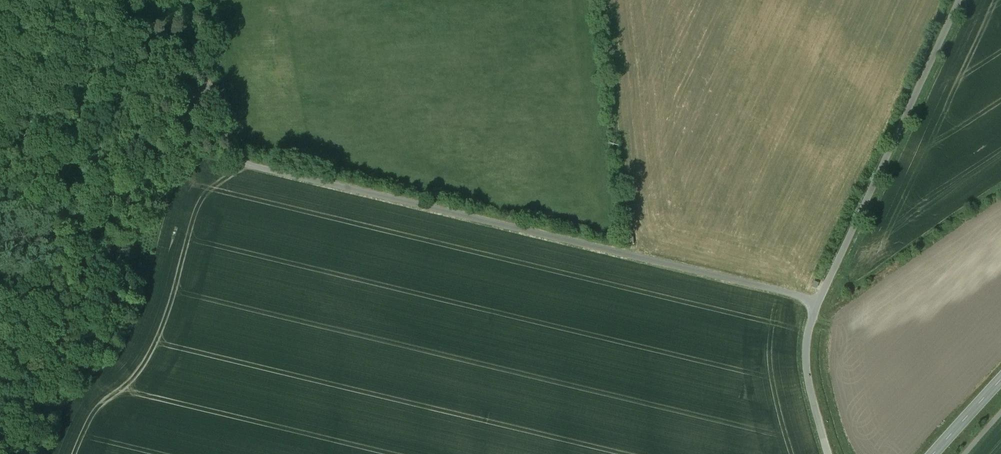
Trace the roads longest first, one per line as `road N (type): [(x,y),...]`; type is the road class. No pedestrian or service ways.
road 1 (track): [(818,304),(255,166)]
road 2 (unclassified): [(828,453),(806,364),(809,328),(960,0)]

